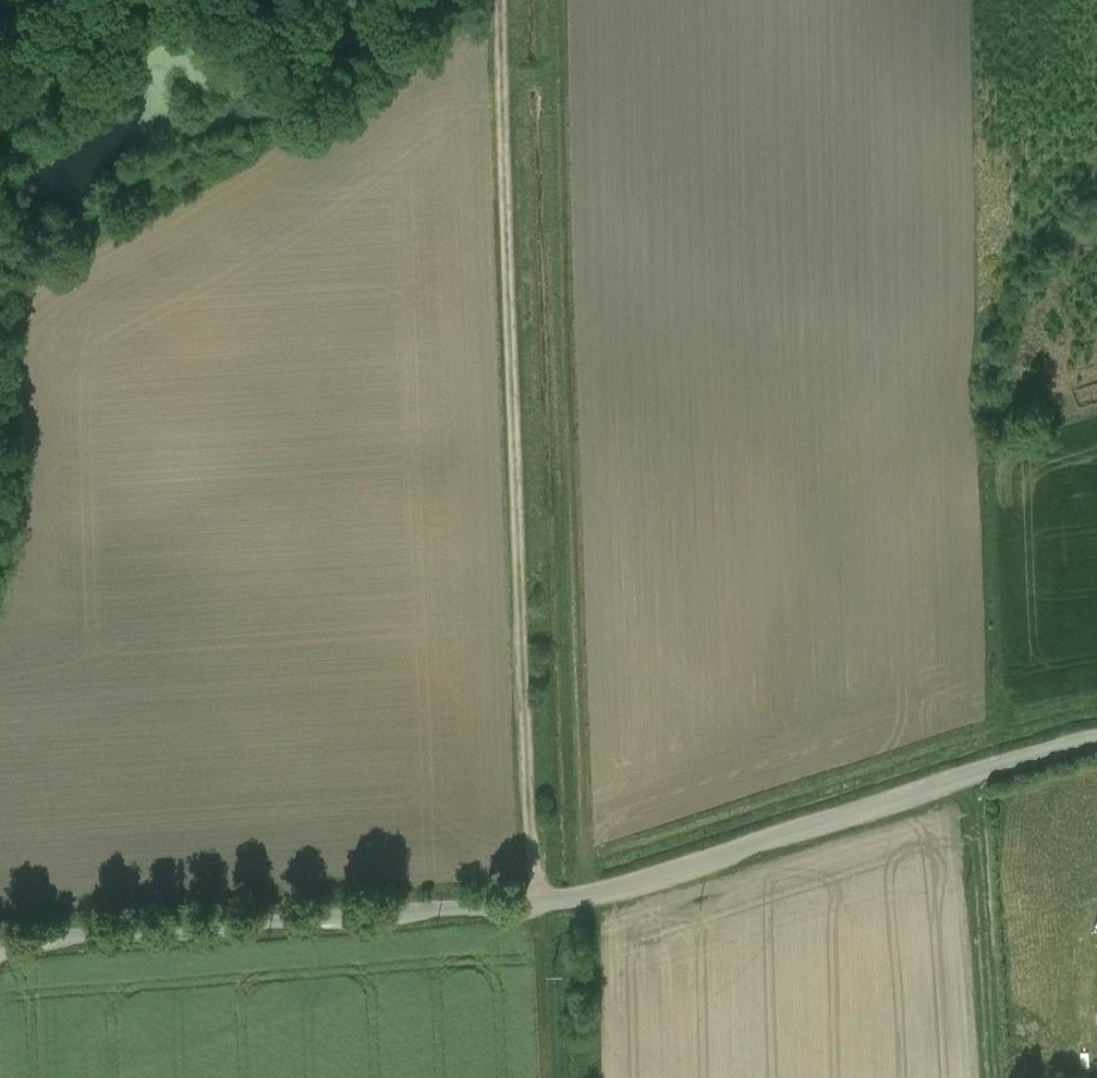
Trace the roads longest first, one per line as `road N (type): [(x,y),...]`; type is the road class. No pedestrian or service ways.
road 1 (unclassified): [(0,939),(597,895),(1096,740)]
road 2 (track): [(535,904),(500,0)]

